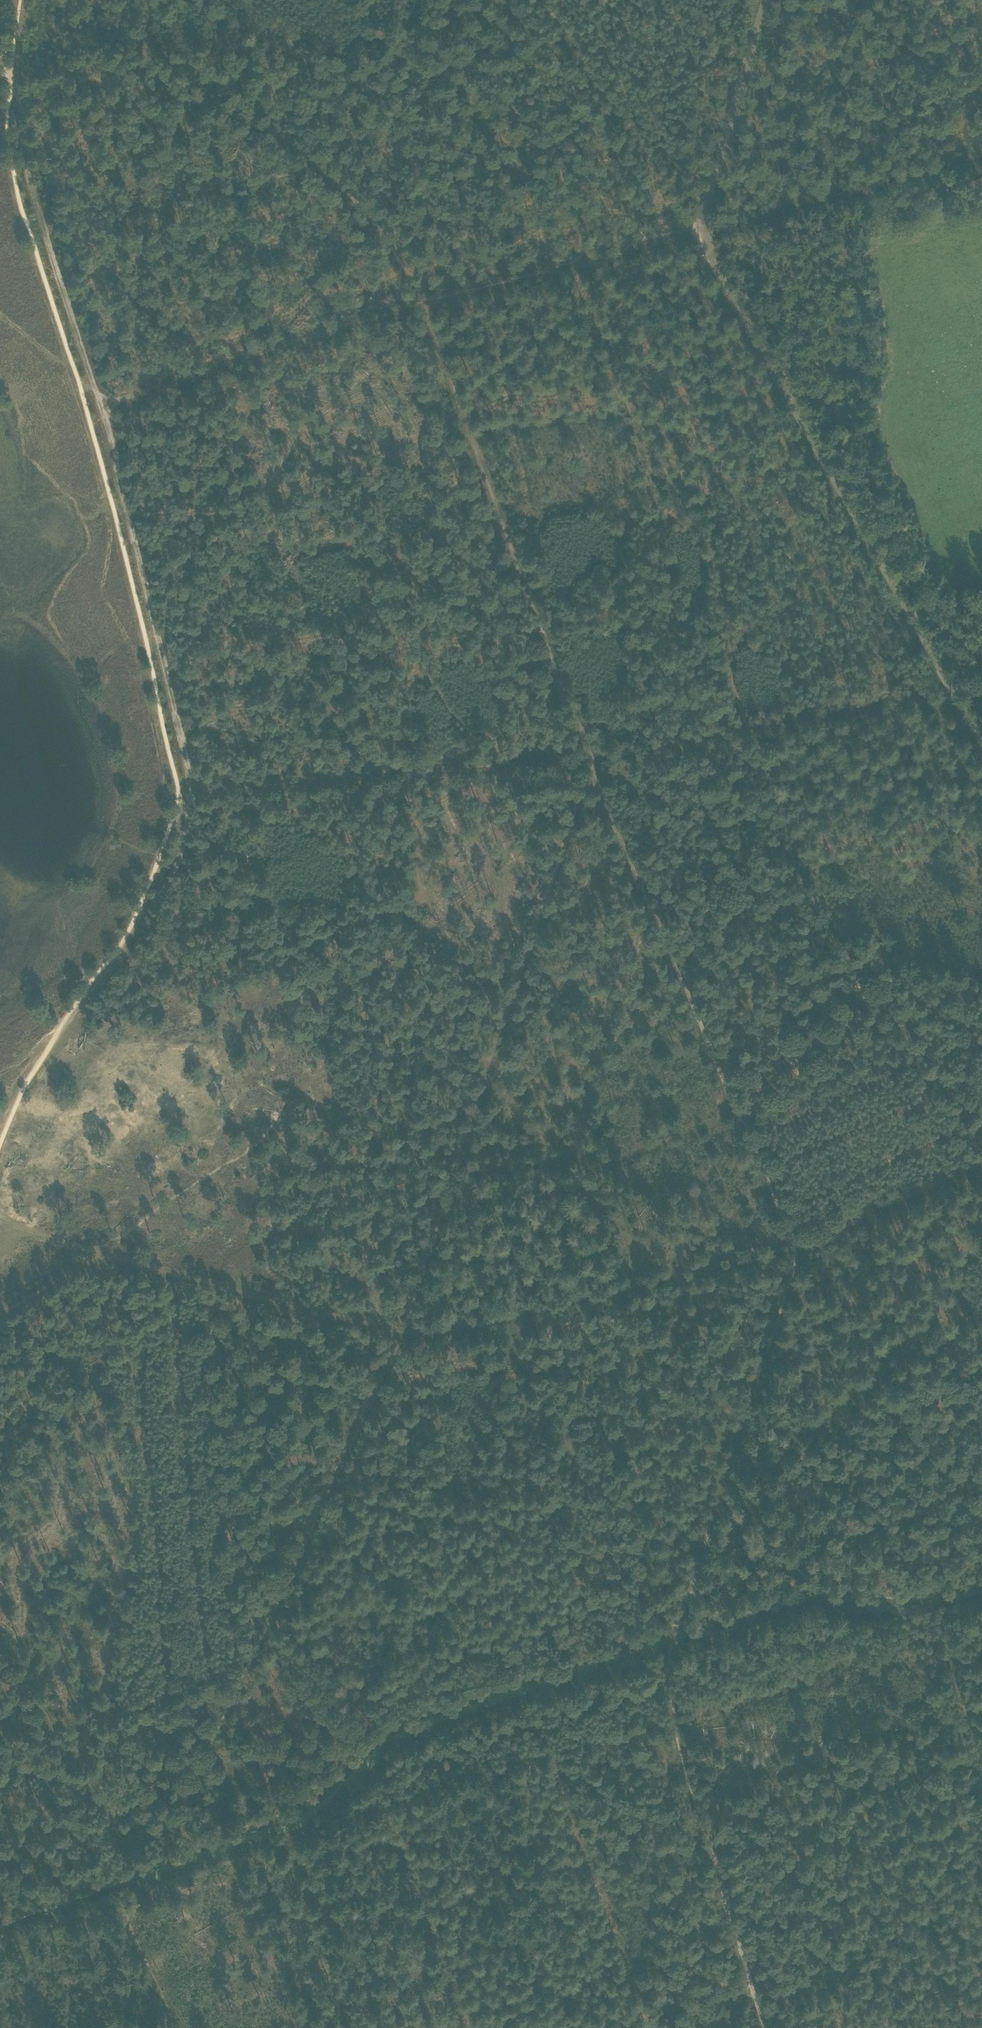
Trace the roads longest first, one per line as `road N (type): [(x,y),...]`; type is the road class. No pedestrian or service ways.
road 1 (track): [(17,70),(31,195),(138,555),(179,724),(188,800),(145,915),(25,1079),(0,1134)]
road 2 (track): [(679,1630),(796,1248),(590,763)]
road 3 (unclassified): [(981,745),(704,233),(766,0)]
road 4 (track): [(188,791),(590,763),(948,684)]
road 5 (track): [(590,763),(423,308)]
road 6 (track): [(0,1223),(239,1298),(399,1336)]
road 7 (track): [(423,308),(357,203),(316,166),(249,117),(142,85)]
road 8 (track): [(99,405),(423,308)]
road 9 (track): [(735,223),(981,157)]
road 10 (track): [(423,308),(613,256)]
road 11 (track): [(709,1841),(753,1995)]
road 12 (track): [(142,85),(17,70)]

